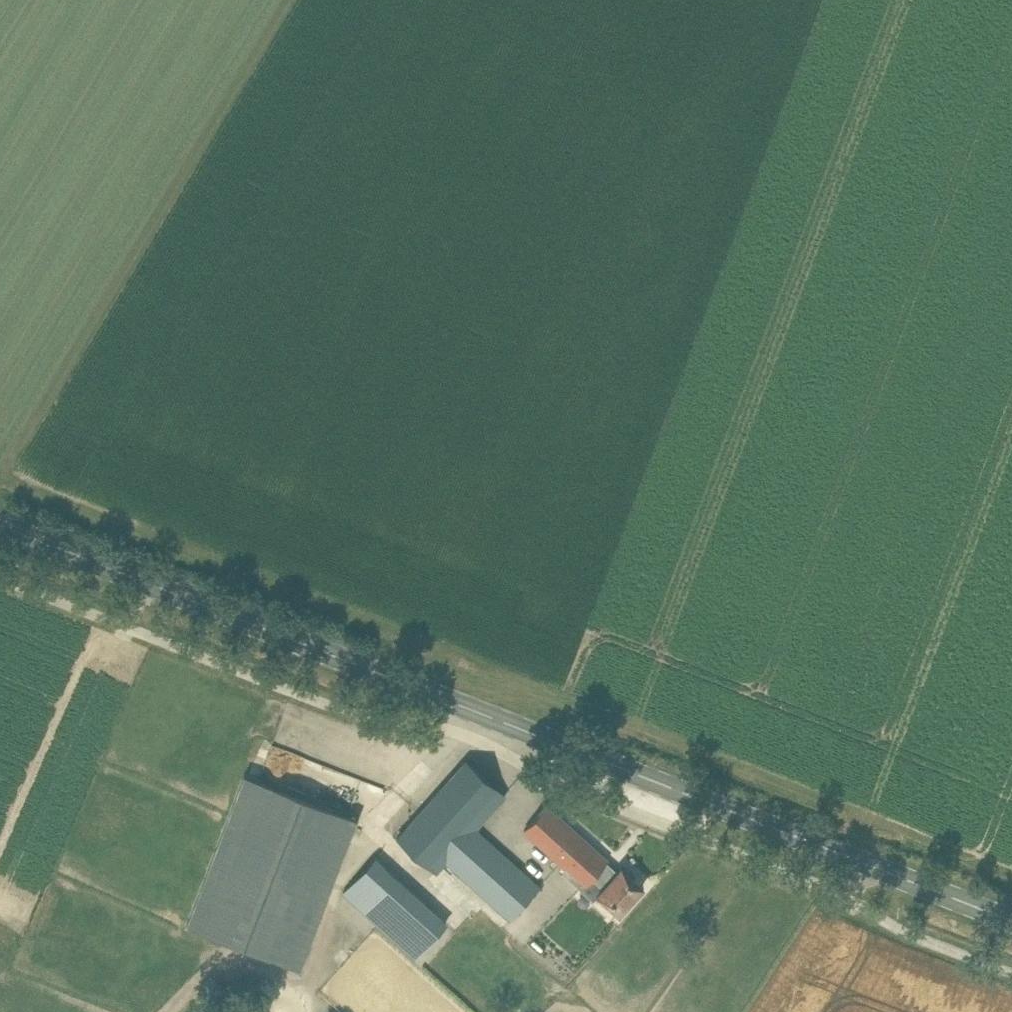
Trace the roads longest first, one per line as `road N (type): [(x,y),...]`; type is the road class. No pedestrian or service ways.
road 1 (tertiary): [(1011,919),(0,523)]

